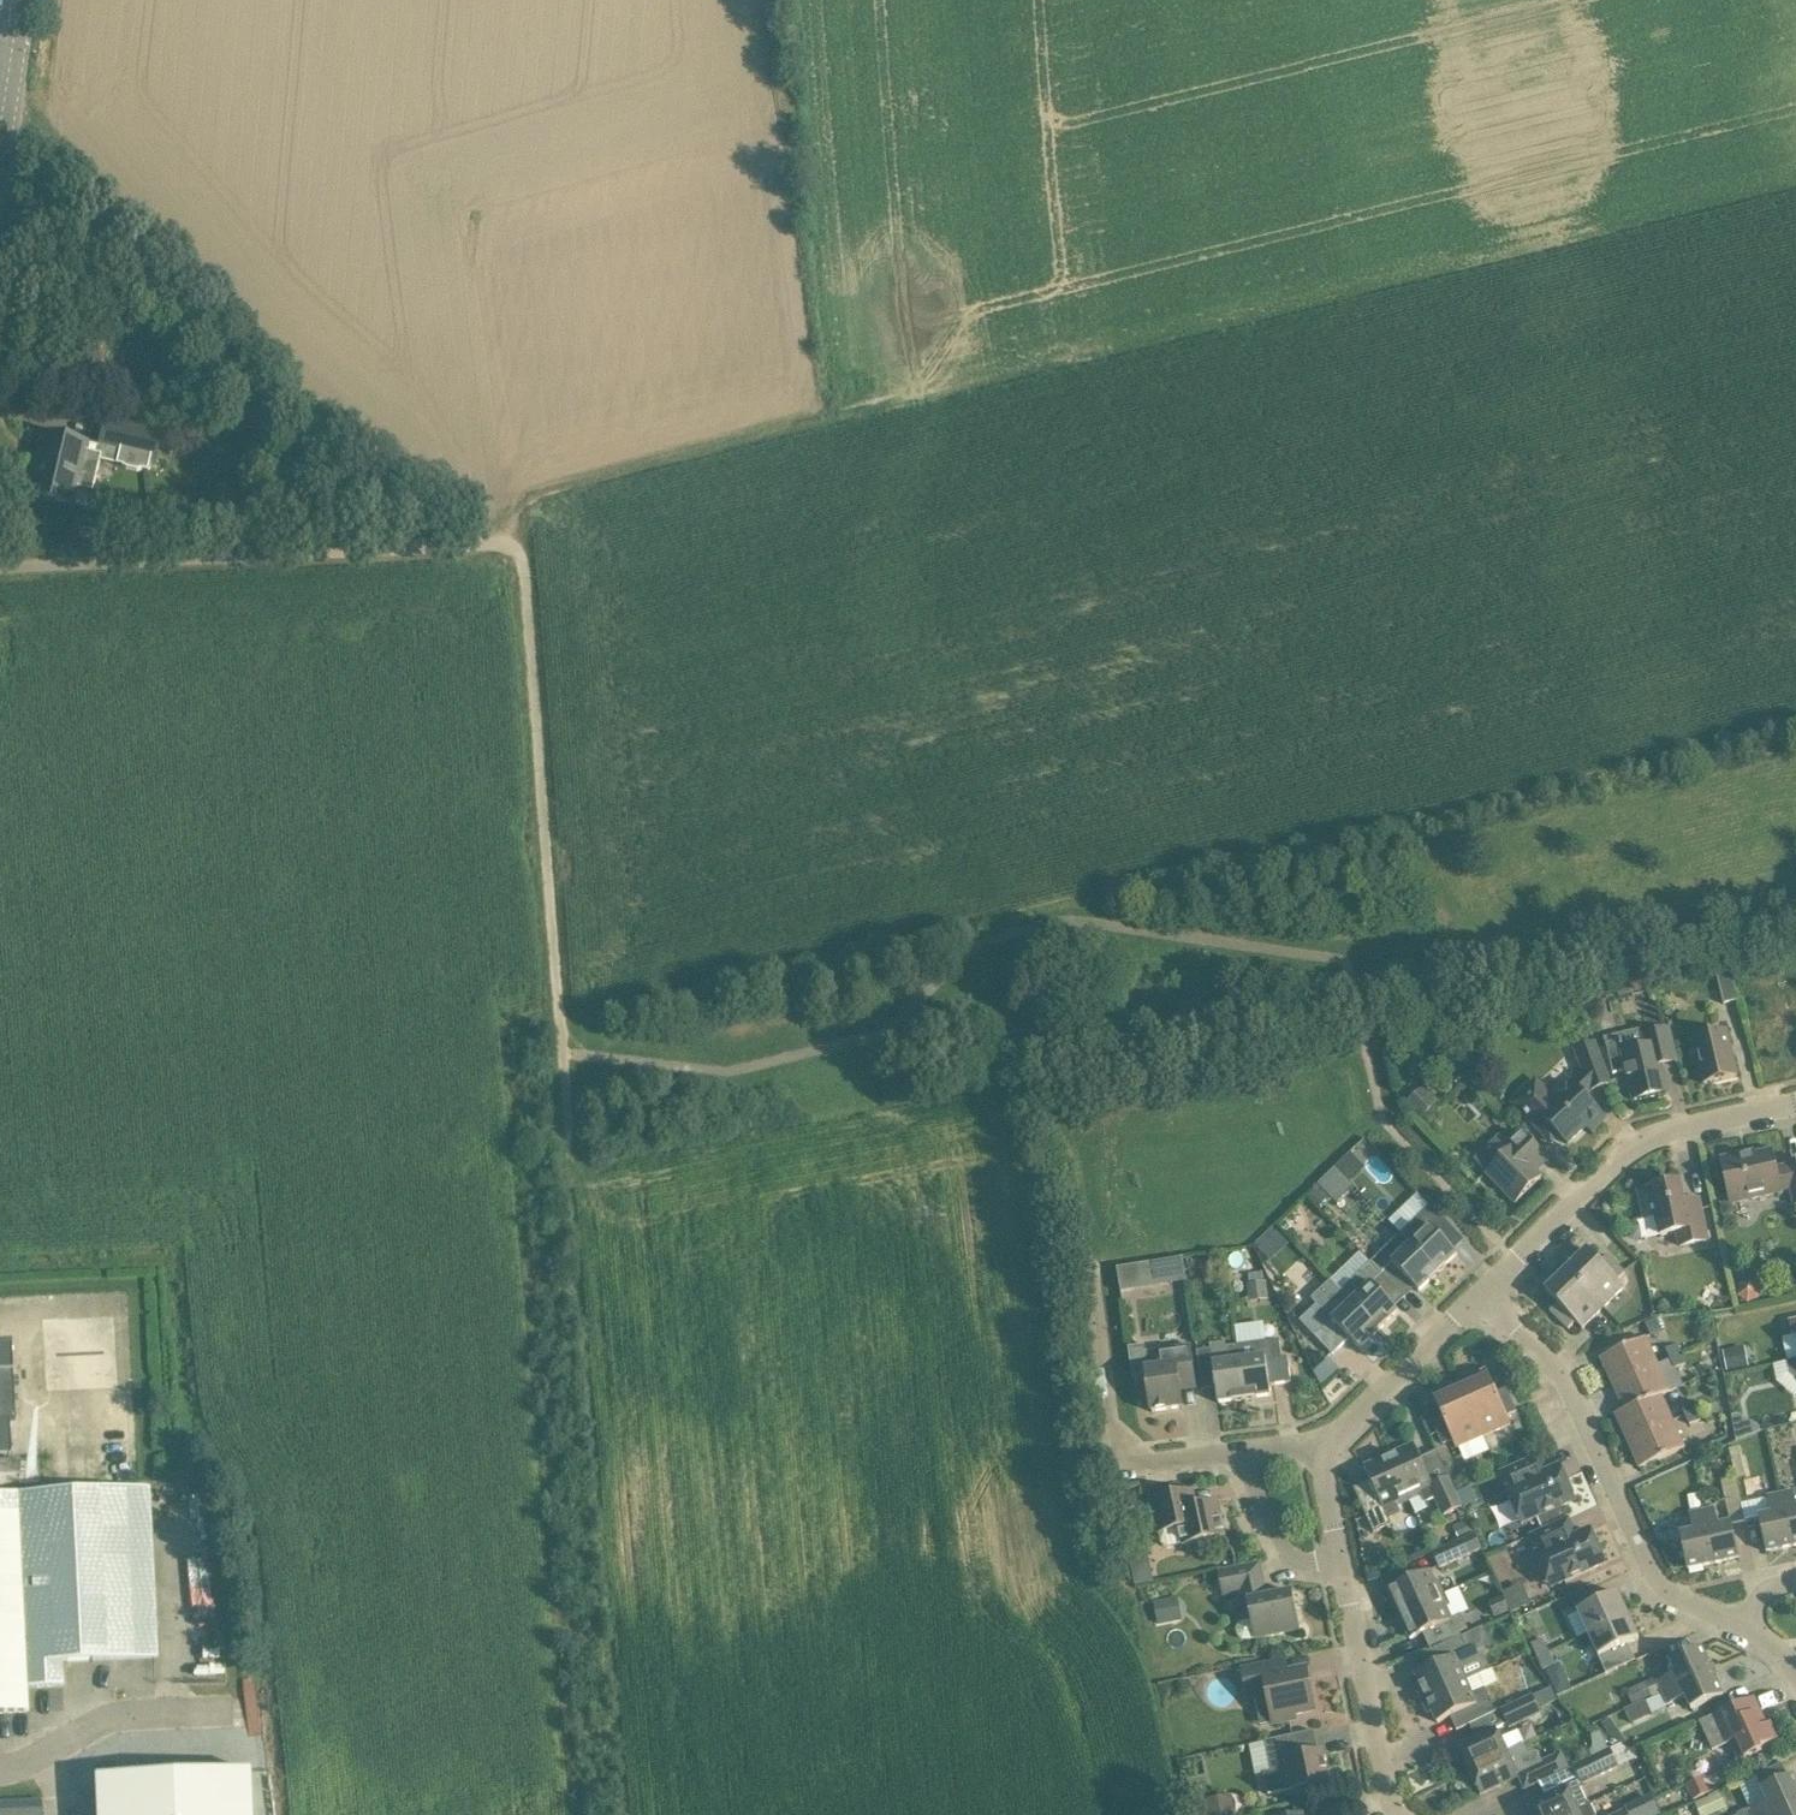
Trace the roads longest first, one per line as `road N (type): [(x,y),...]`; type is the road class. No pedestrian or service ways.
road 1 (unclassified): [(568,1137),(525,558),(498,537),(0,568)]
road 2 (residential): [(1742,1625),(1659,1583),(1560,1372),(1486,1296)]
road 3 (residential): [(1486,1296),(1626,1148),(1795,1104)]
road 4 (residential): [(1088,1266),(1115,1438),(1139,1468),(1236,1454)]
road 5 (residential): [(1401,1814),(1388,1800),(1341,1558)]
road 6 (unclassified): [(0,1769),(17,1768),(115,1716),(235,1711)]
road 7 (residential): [(1319,1446),(1486,1296)]
road 8 (residential): [(1341,1558),(1294,1562),(1236,1454)]
road 9 (tertiary): [(0,141),(27,0)]

